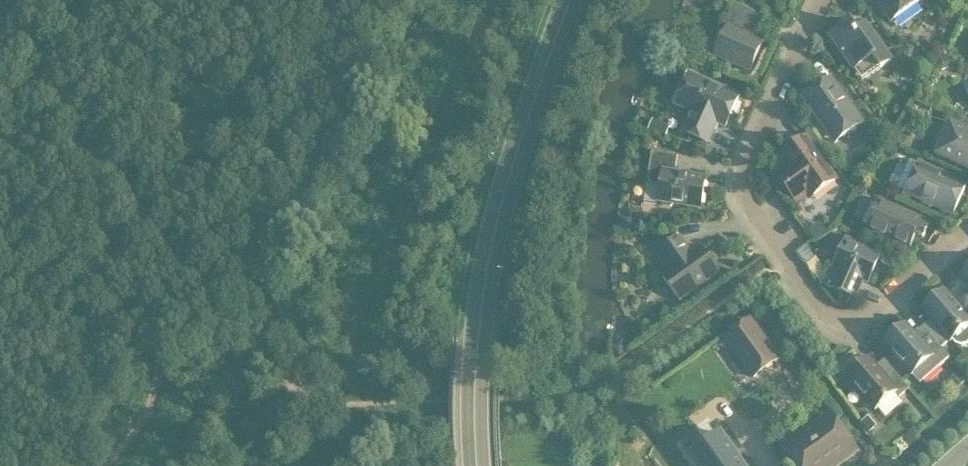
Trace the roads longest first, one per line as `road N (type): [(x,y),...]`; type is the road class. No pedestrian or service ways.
road 1 (residential): [(967,236),(871,331),(856,336),(835,325),(764,233),(752,210),(758,162),(831,0)]
road 2 (secondary): [(476,465),(478,343),(500,217),(570,0)]

